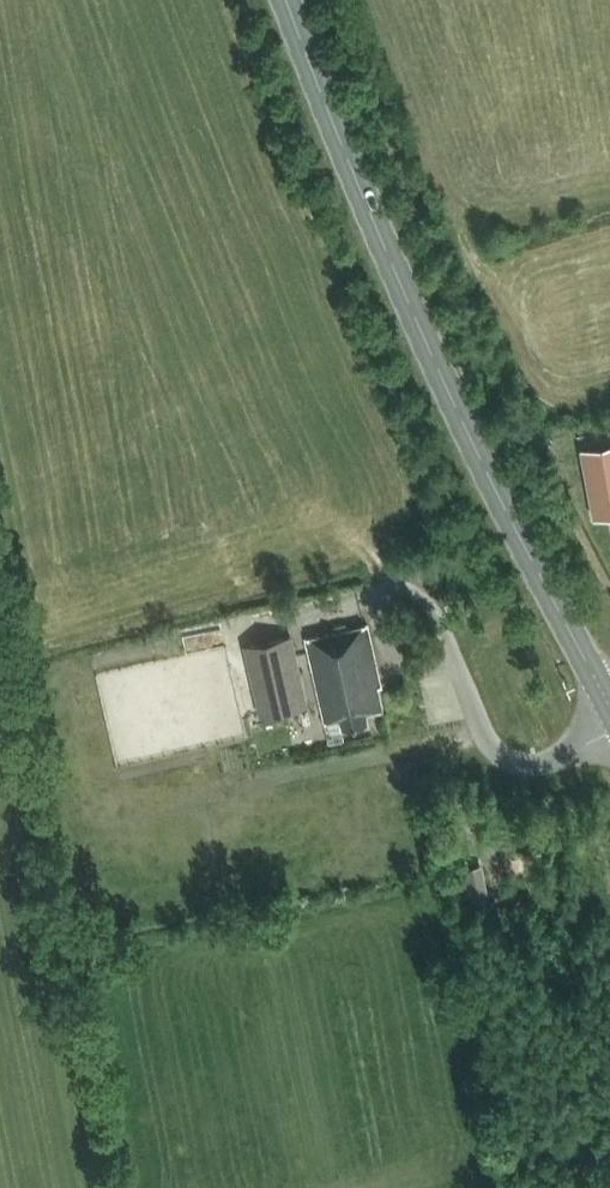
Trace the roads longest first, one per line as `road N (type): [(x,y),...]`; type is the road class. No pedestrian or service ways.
road 1 (primary): [(609,705),(389,256),(281,0)]

